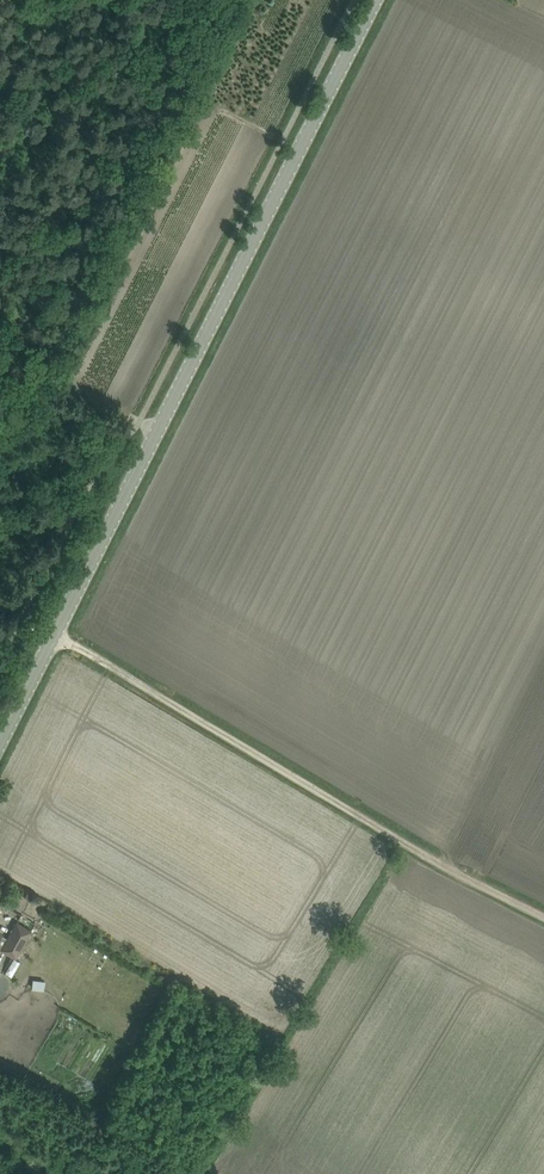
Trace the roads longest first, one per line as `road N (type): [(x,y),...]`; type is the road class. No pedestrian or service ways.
road 1 (secondary): [(0,747),(375,0)]
road 2 (track): [(543,910),(409,841),(58,634)]

